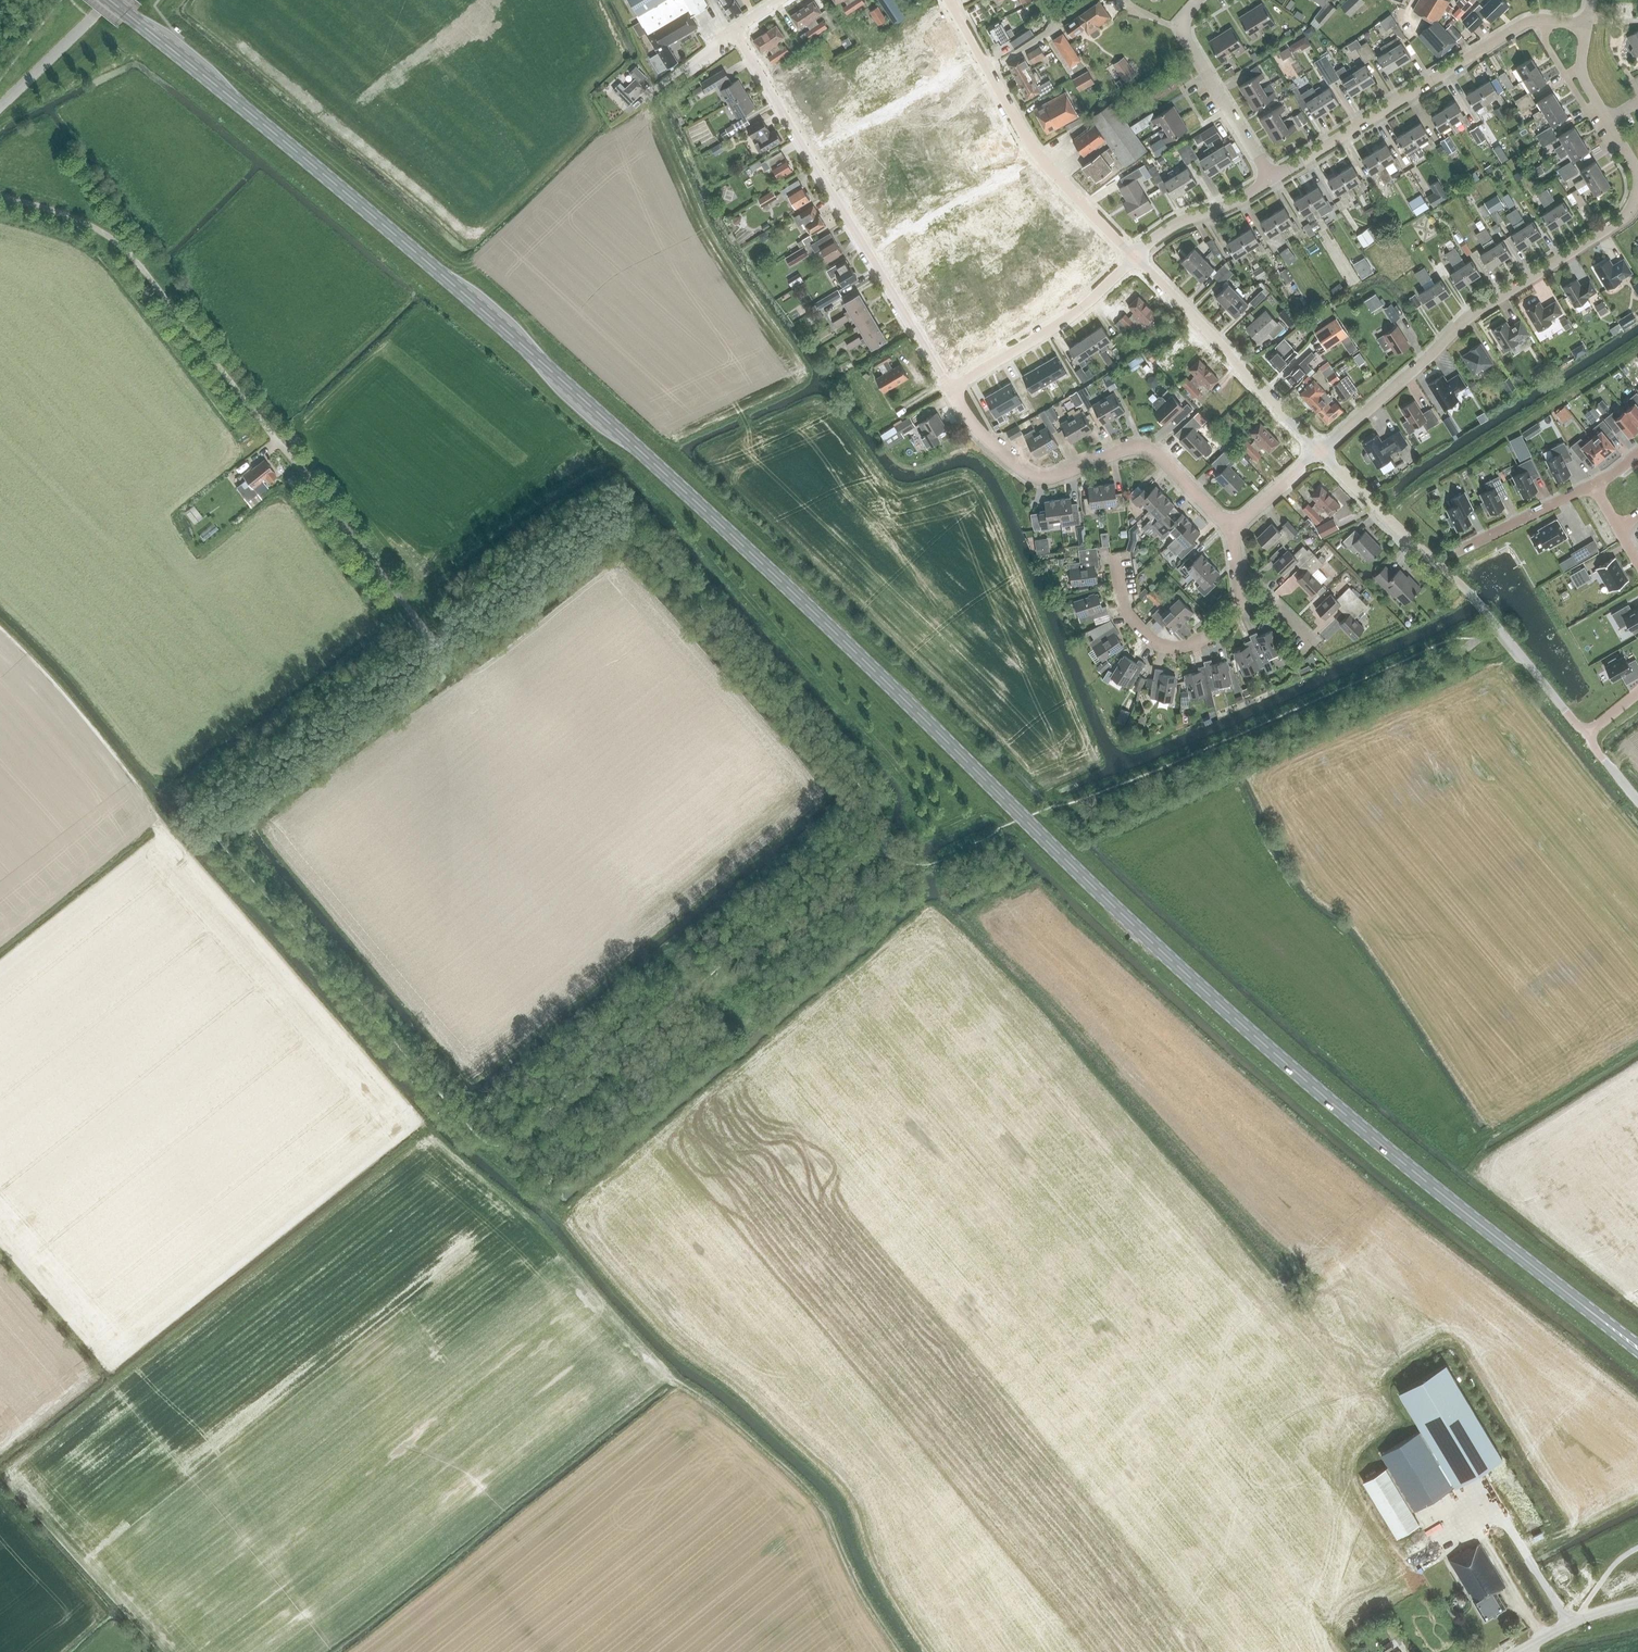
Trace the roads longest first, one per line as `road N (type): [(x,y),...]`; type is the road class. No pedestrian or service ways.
road 1 (primary): [(1603,1321),(1262,1042),(598,412),(111,0)]
road 2 (unclassified): [(0,196),(70,217),(122,246),(298,467)]
road 3 (residential): [(1319,451),(1469,317),(1625,217),(1637,191)]
road 4 (unclassified): [(1588,733),(1473,597),(1319,451)]
road 5 (residential): [(951,390),(977,430),(1025,472),(1053,477),(1147,449),(1228,529)]
road 6 (residential): [(1270,180),(1543,20)]
road 7 (track): [(0,630),(123,769),(181,850)]
road 8 (unclassified): [(1319,451),(1135,257)]
road 9 (track): [(298,467),(463,677)]
road 10 (residential): [(951,390),(1076,313),(1135,257)]
road 11 (residential): [(1240,596),(1223,628),(1183,647),(1158,644),(1128,613),(1114,555)]
road 12 (residential): [(1270,180),(1183,33),(1198,0)]
road 13 (residential): [(805,149),(975,51)]
road 14 (residential): [(865,248),(1034,151)]
road 15 (residential): [(951,390),(865,248)]
road 16 (residential): [(1135,257),(1178,223),(1270,180)]
road 17 (unclassified): [(0,106),(110,0)]
road 18 (residential): [(1458,552),(1593,484)]
road 19 (unclassified): [(1135,257),(1034,151)]
road 20 (residential): [(805,149),(733,30)]
road 21 (tertiary): [(1517,1651),(1580,1619),(1637,1603)]

